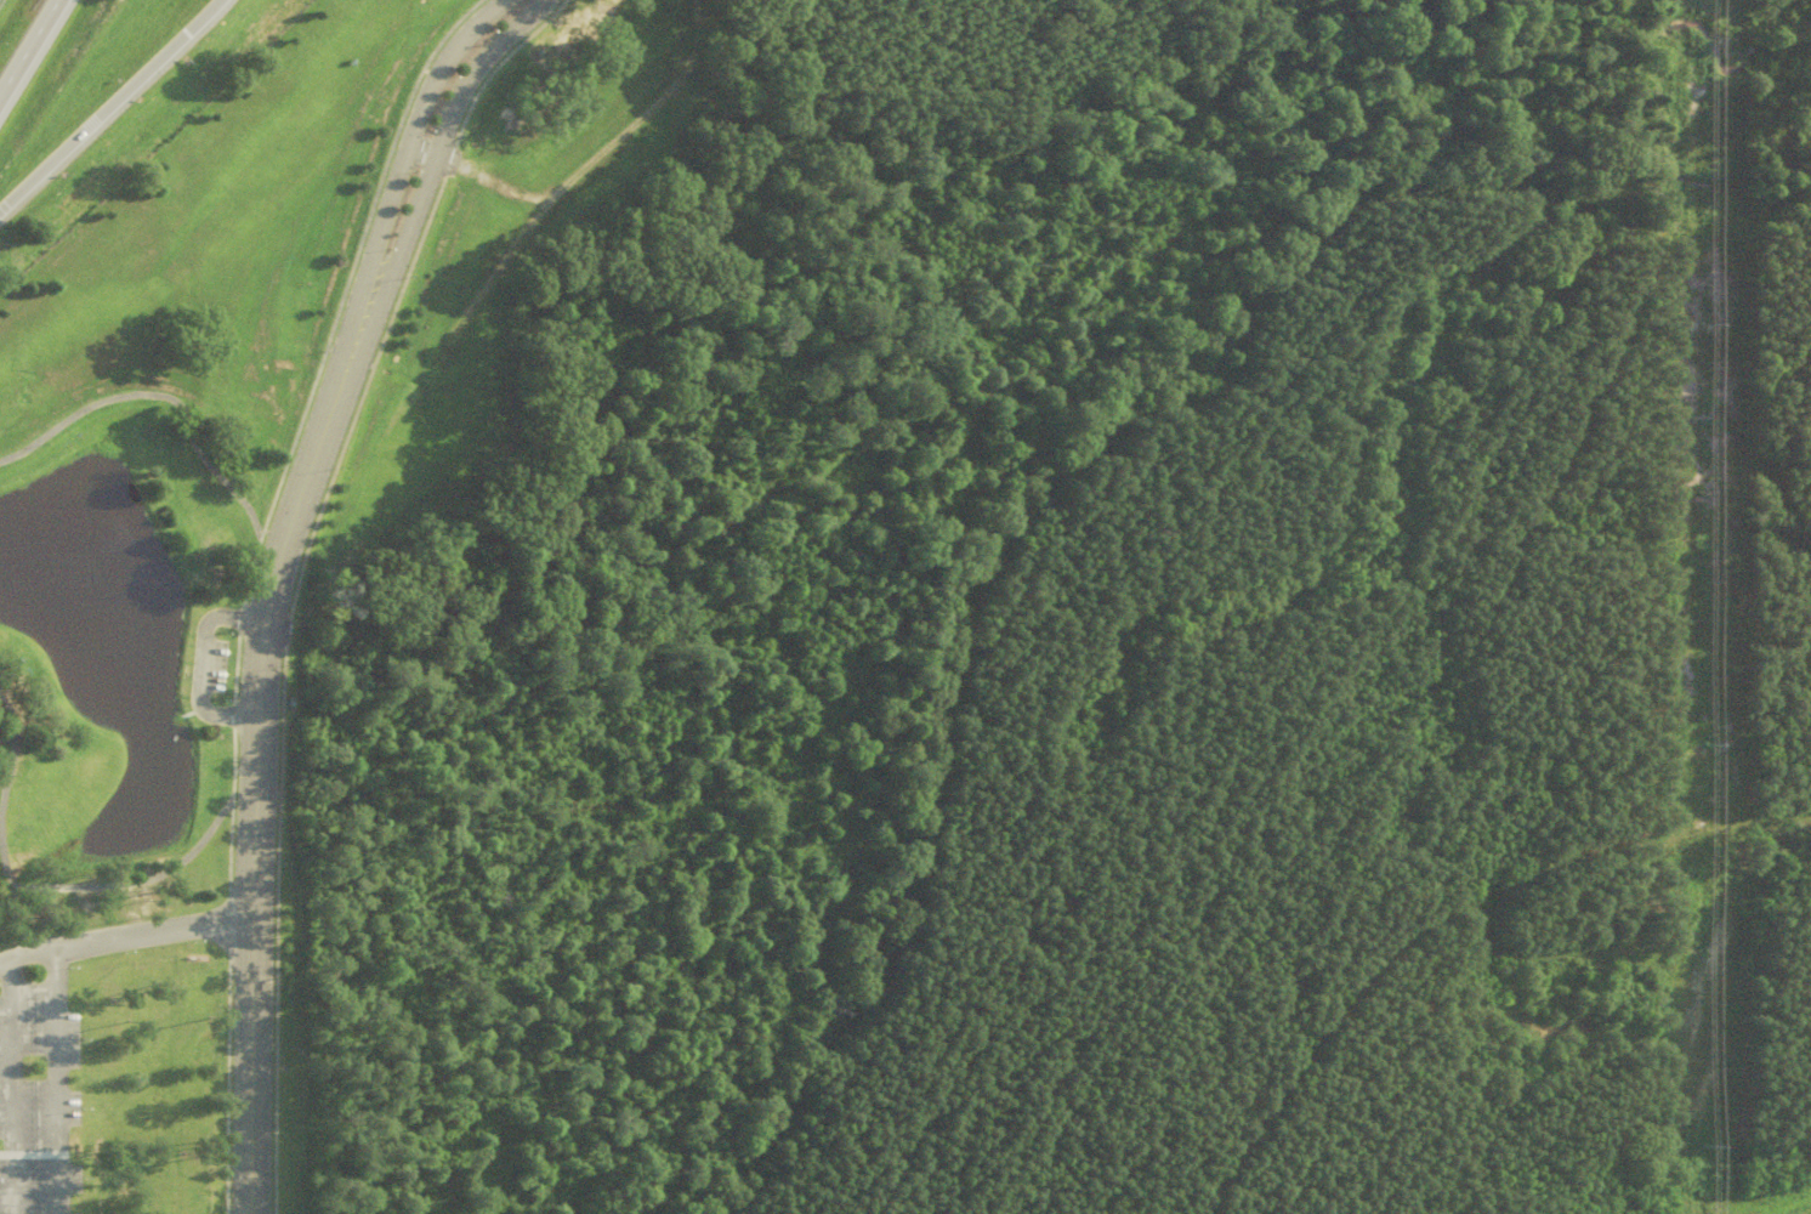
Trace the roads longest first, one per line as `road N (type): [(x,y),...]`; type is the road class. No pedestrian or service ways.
road 1 (residential): [(350,357),(282,549),(266,625),(252,902),(252,1213)]
road 2 (residential): [(350,357),(397,263),(458,95),(547,0)]
road 3 (residential): [(505,0),(462,40),(428,91),(374,254),(350,357)]
road 4 (motorway): [(96,120),(221,0)]
road 5 (motorway): [(0,211),(96,120)]

